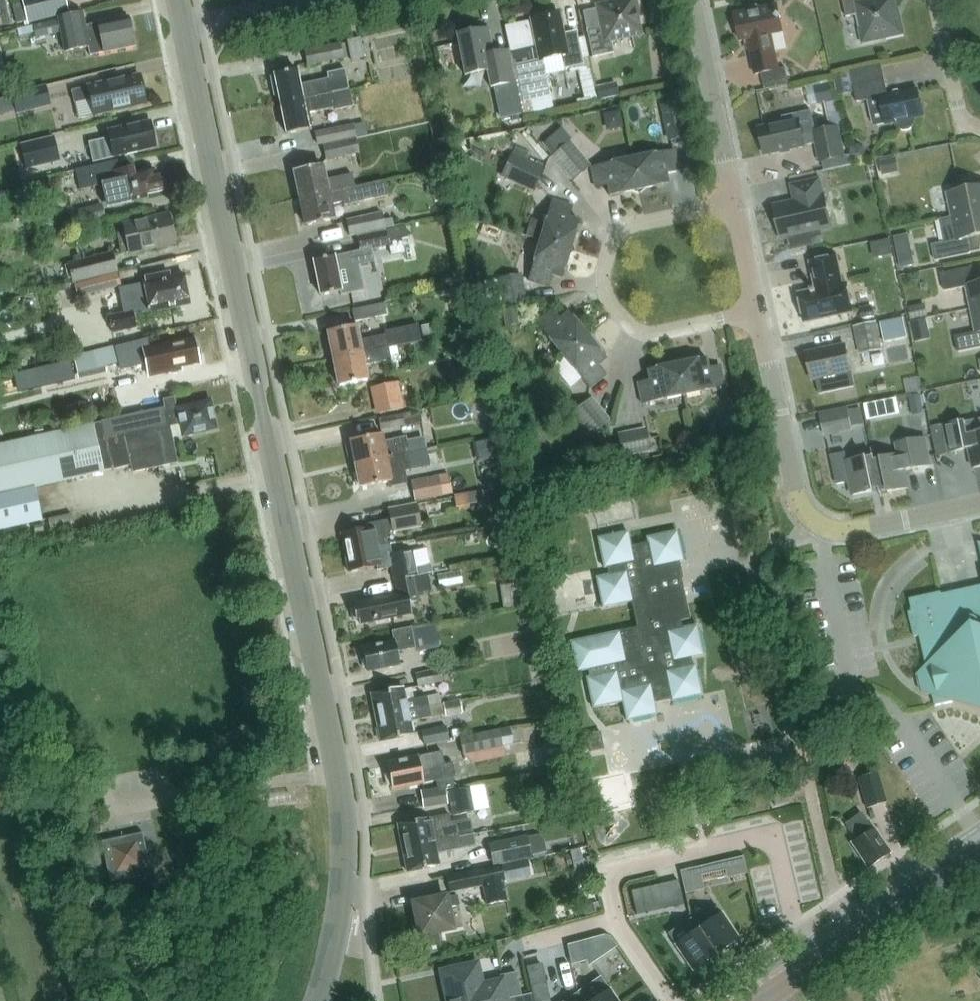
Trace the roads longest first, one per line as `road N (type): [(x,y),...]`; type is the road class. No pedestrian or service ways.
road 1 (tertiary): [(318,1000),(344,897),(338,768),(183,26)]
road 2 (residential): [(979,505),(851,532),(817,523),(795,490),(758,313)]
road 3 (residential): [(758,313),(646,335),(611,305),(604,284),(615,237),(634,224),(735,203)]
road 4 (residential): [(820,960),(793,918),(777,849),(765,836),(620,869),(610,876),(615,921)]
road 5 (residential): [(735,203),(693,0)]
road 6 (secondary): [(820,960),(979,851)]
road 7 (residential): [(979,130),(963,124),(935,0)]
road 8 (residential): [(306,0),(183,26)]

